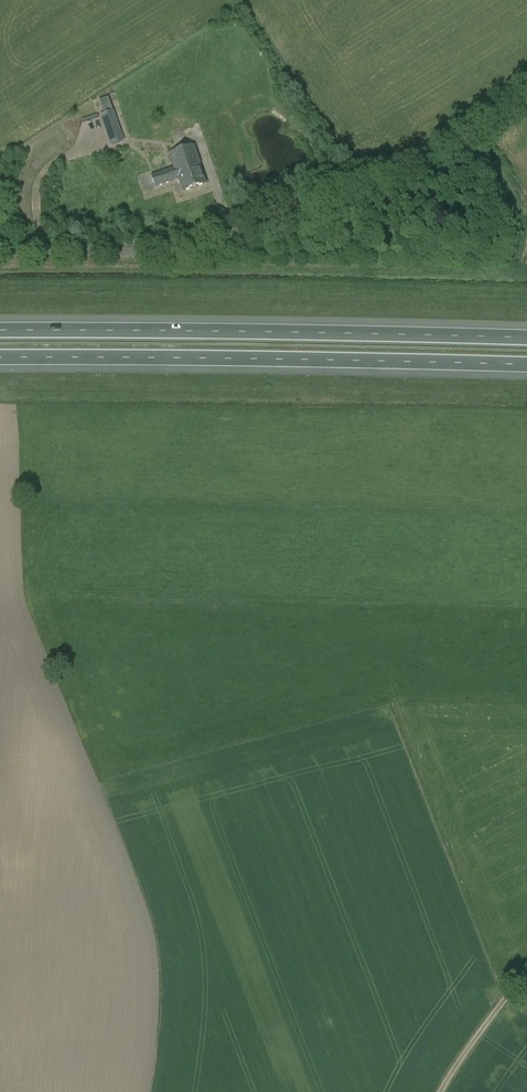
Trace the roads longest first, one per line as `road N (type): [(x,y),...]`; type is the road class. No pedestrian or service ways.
road 1 (unclassified): [(0,252),(180,248),(377,177),(526,88)]
road 2 (motorway): [(526,338),(0,332)]
road 3 (motorway): [(0,360),(526,364)]

